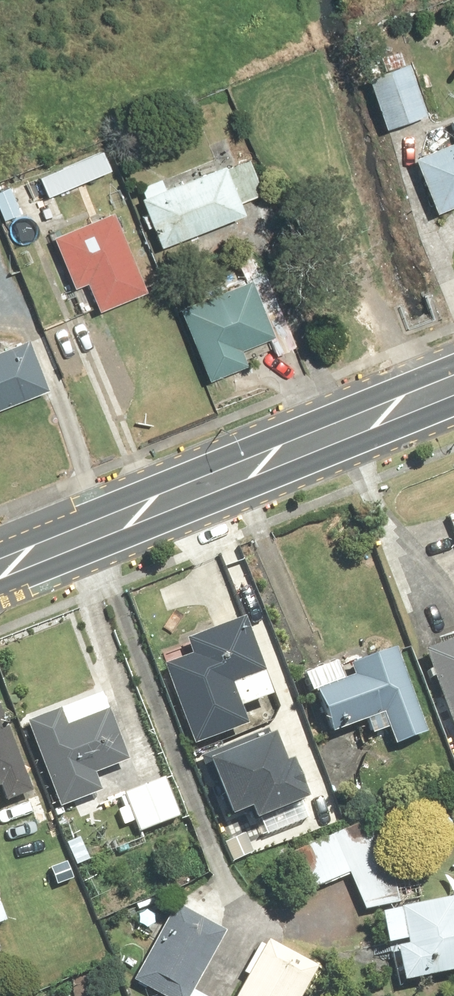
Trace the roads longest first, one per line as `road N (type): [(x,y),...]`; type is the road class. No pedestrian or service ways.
road 1 (secondary): [(453,383),(0,566)]

